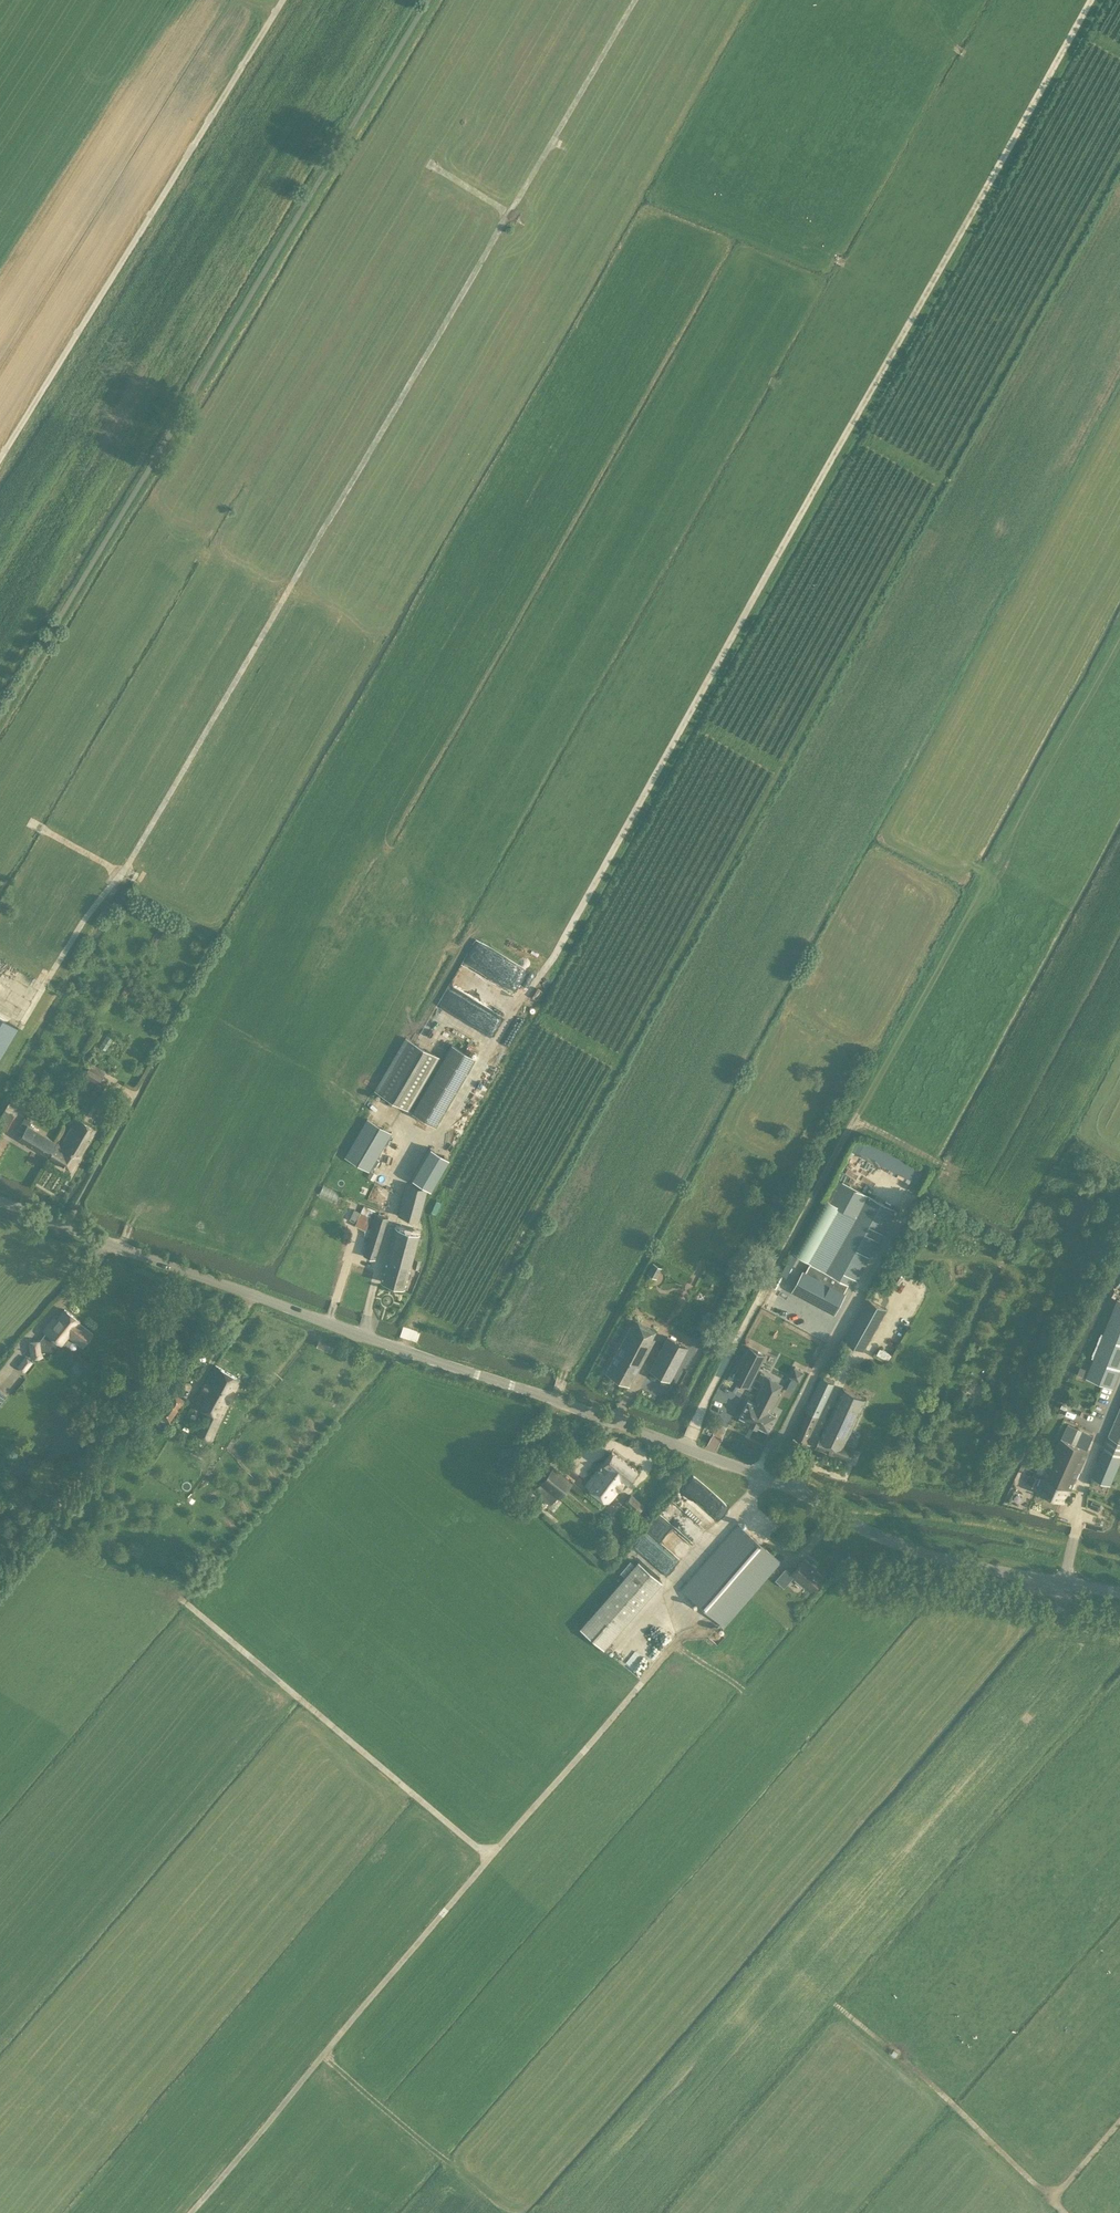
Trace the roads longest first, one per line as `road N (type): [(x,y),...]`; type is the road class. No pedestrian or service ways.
road 1 (track): [(365,1337),(403,1178),(519,1002),(557,960),(1096,0)]
road 2 (track): [(0,993),(38,1014),(635,0)]
road 3 (unclassified): [(1119,1590),(891,1544),(763,1477),(608,1411),(365,1337),(0,1200)]
road 4 (track): [(192,2212),(690,1628),(674,1580),(763,1477)]
road 5 (track): [(0,451),(279,0)]
road 6 (track): [(496,1848),(188,1591)]
road 7 (track): [(1058,2194),(837,1996)]
road 8 (track): [(1043,1578),(1119,1386)]
road 9 (track): [(446,2159),(325,2056)]
road 10 (track): [(1076,2212),(1058,2194),(1119,2123)]

